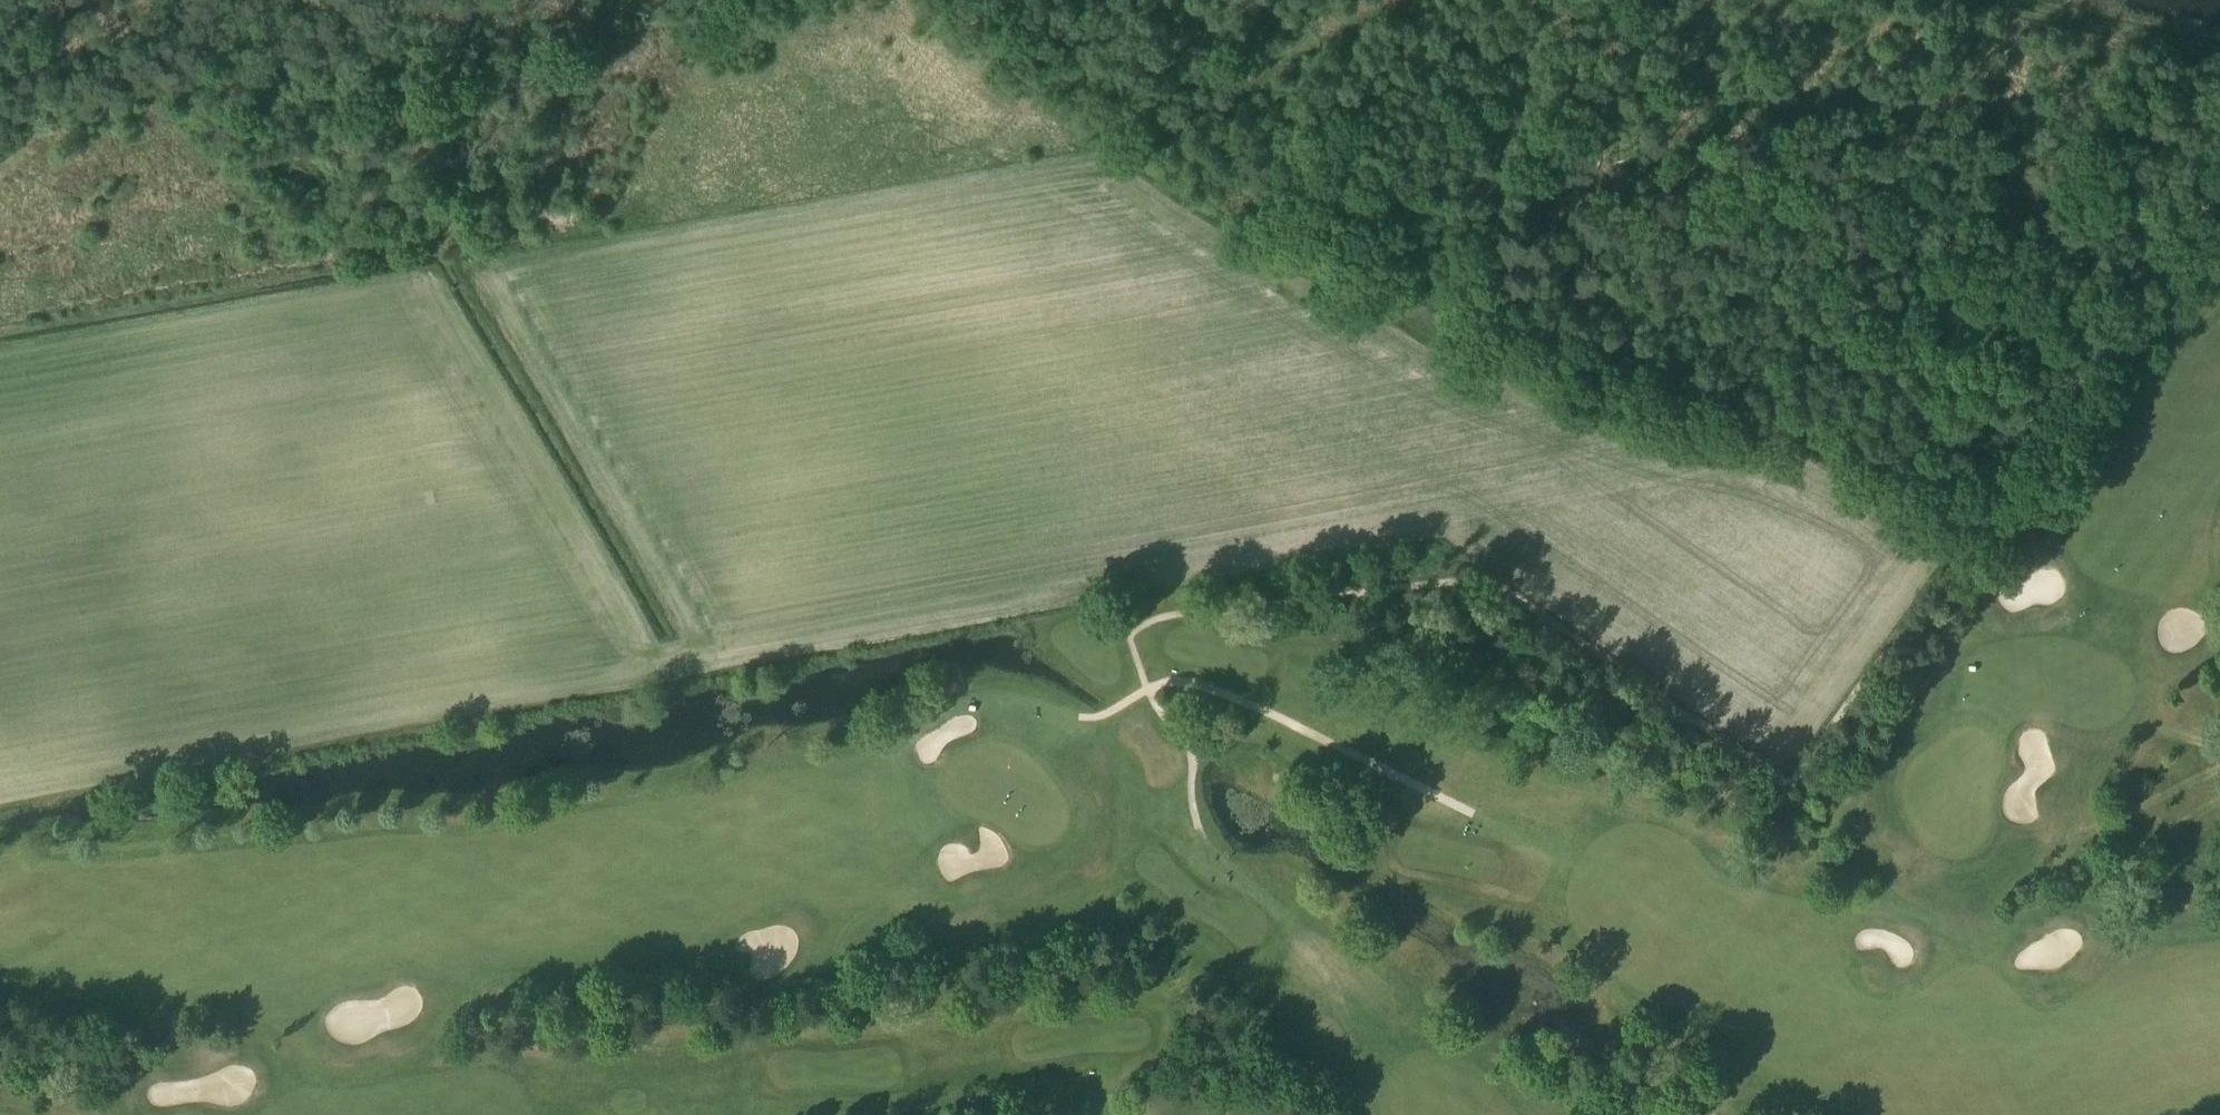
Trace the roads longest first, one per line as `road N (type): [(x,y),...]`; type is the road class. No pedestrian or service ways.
road 1 (track): [(1367,0),(1115,150)]
road 2 (track): [(2219,53),(1962,0)]

